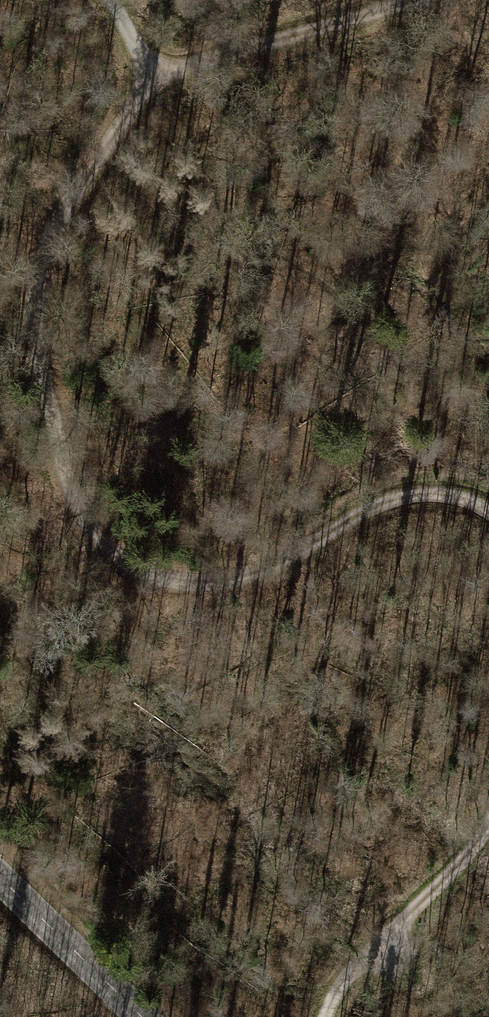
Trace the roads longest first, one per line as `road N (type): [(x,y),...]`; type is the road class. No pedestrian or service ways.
road 1 (track): [(488,515),(424,495),(353,518),(281,564),(201,576),(131,562),(83,513),(58,441),(35,314),(43,246),(155,75)]
road 2 (track): [(155,75),(403,0)]
road 3 (track): [(328,1016),(375,946),(449,876),(488,820)]
road 4 (tertiary): [(0,877),(142,1016)]

